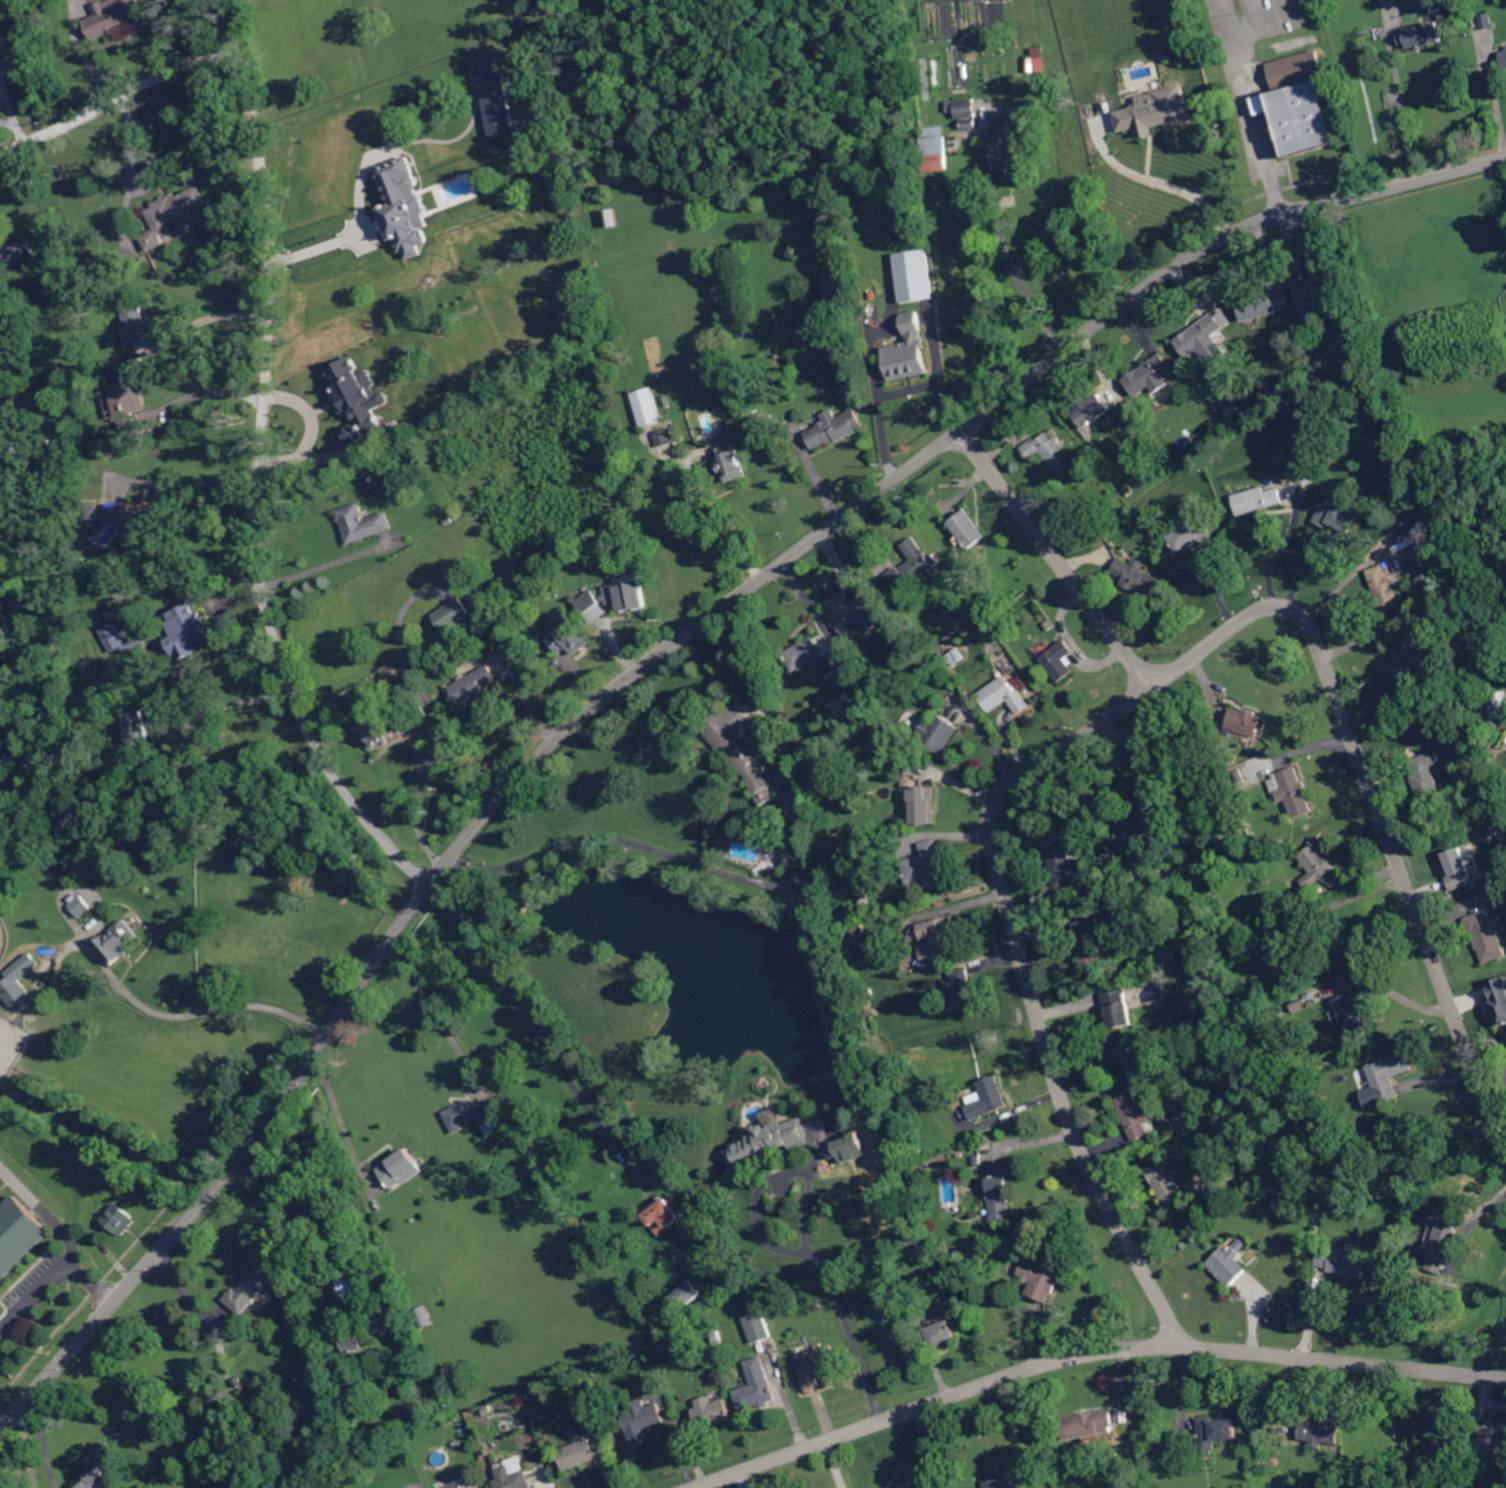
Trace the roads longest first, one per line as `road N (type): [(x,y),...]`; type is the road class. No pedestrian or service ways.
road 1 (residential): [(1505,157),(1274,217),(1204,248),(578,721),(430,885),(251,1145),(0,1432)]
road 2 (residential): [(430,885),(322,762),(265,586),(256,521),(273,226),(253,86),(231,56)]
road 3 (residential): [(696,1487),(1089,1354),(1210,1348),(1505,1378)]
road 4 (residential): [(1185,1347),(1075,1129),(991,829),(1003,791),(1154,684)]
road 5 (residential): [(1505,1135),(1308,621),(1280,606),(1260,610),(1154,684)]
road 6 (residential): [(1154,684),(961,429)]
road 7 (residential): [(0,157),(205,56),(231,56)]

